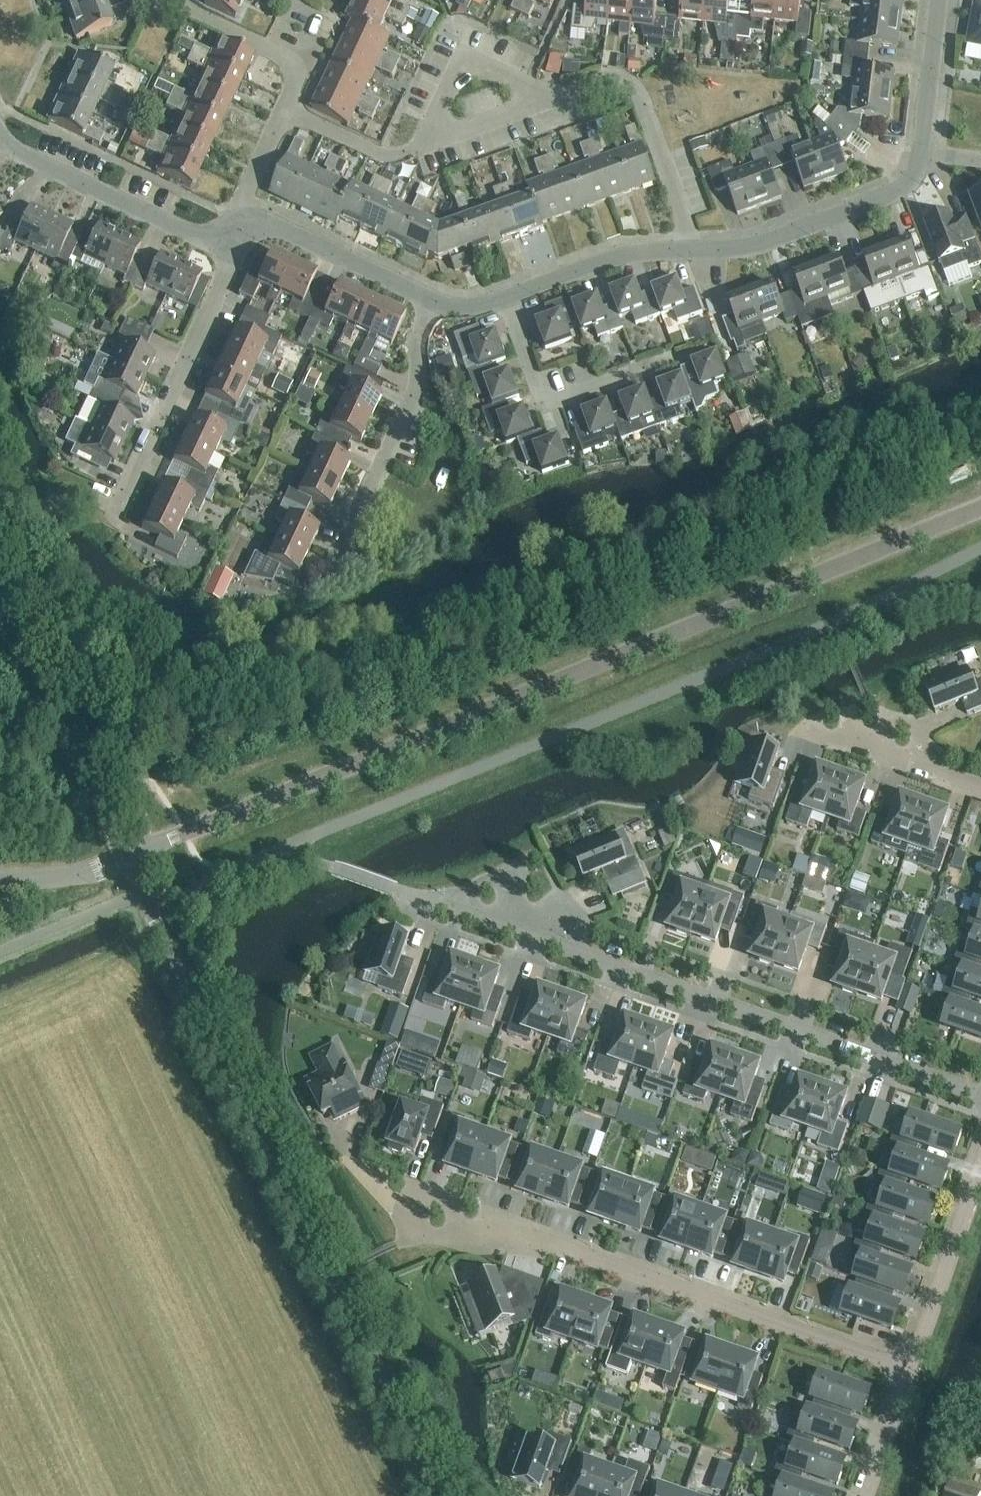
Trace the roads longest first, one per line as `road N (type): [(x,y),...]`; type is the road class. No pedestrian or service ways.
road 1 (residential): [(980,509),(124,860)]
road 2 (residential): [(441,1495),(143,897)]
road 3 (residential): [(980,1095),(388,888)]
road 4 (residential): [(909,1371),(509,1225),(400,1243)]
road 5 (residential): [(322,593),(419,382),(415,353),(436,300)]
road 6 (residential): [(116,517),(237,251),(219,243)]
road 7 (unclassified): [(124,860),(0,603)]
road 8 (residential): [(924,153),(903,188),(755,244),(693,249)]
road 9 (residential): [(557,96),(601,78),(633,84),(693,249)]
road 10 (residential): [(675,358),(545,405),(506,297)]
road 11 (residential): [(219,243),(20,154),(0,134)]
road 12 (residential): [(436,300),(234,210)]
road 13 (residential): [(909,1371),(980,1167)]
road 14 (residential): [(693,249),(630,250),(506,297)]
road 15 (residential): [(425,145),(467,59),(557,96)]
road 16 (residential): [(980,785),(804,728)]
road 17 (residential): [(282,110),(388,157),(425,145)]
road 18 (residential): [(937,0),(924,153)]
road 19 (residential): [(425,145),(557,96)]
road 20 (residential): [(866,1495),(909,1371)]
road 21 (residential): [(124,860),(65,878),(0,880)]

